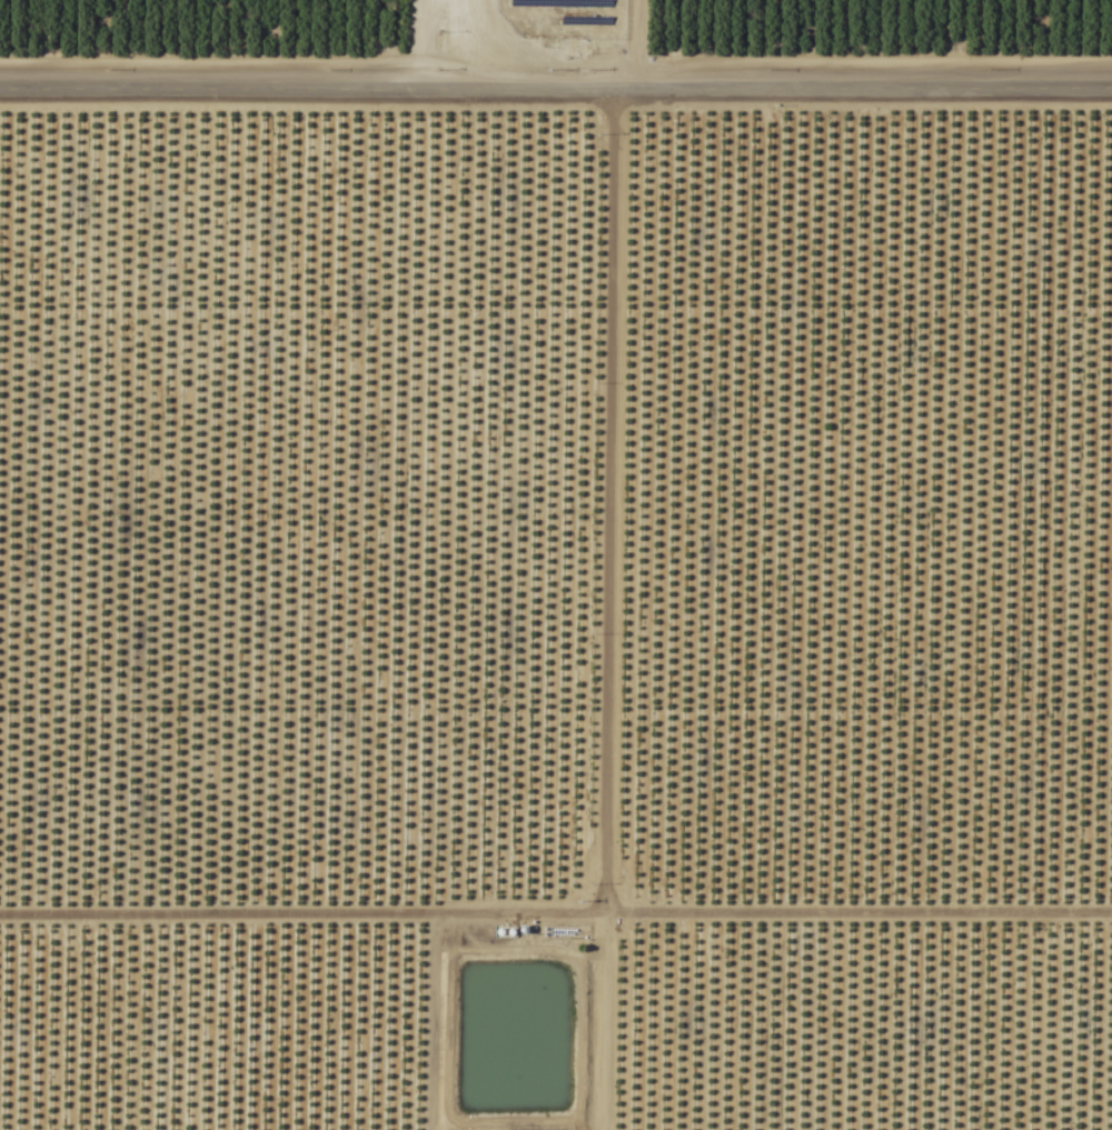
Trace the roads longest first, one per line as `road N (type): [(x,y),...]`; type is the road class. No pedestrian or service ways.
road 1 (residential): [(1111,92),(0,94)]

